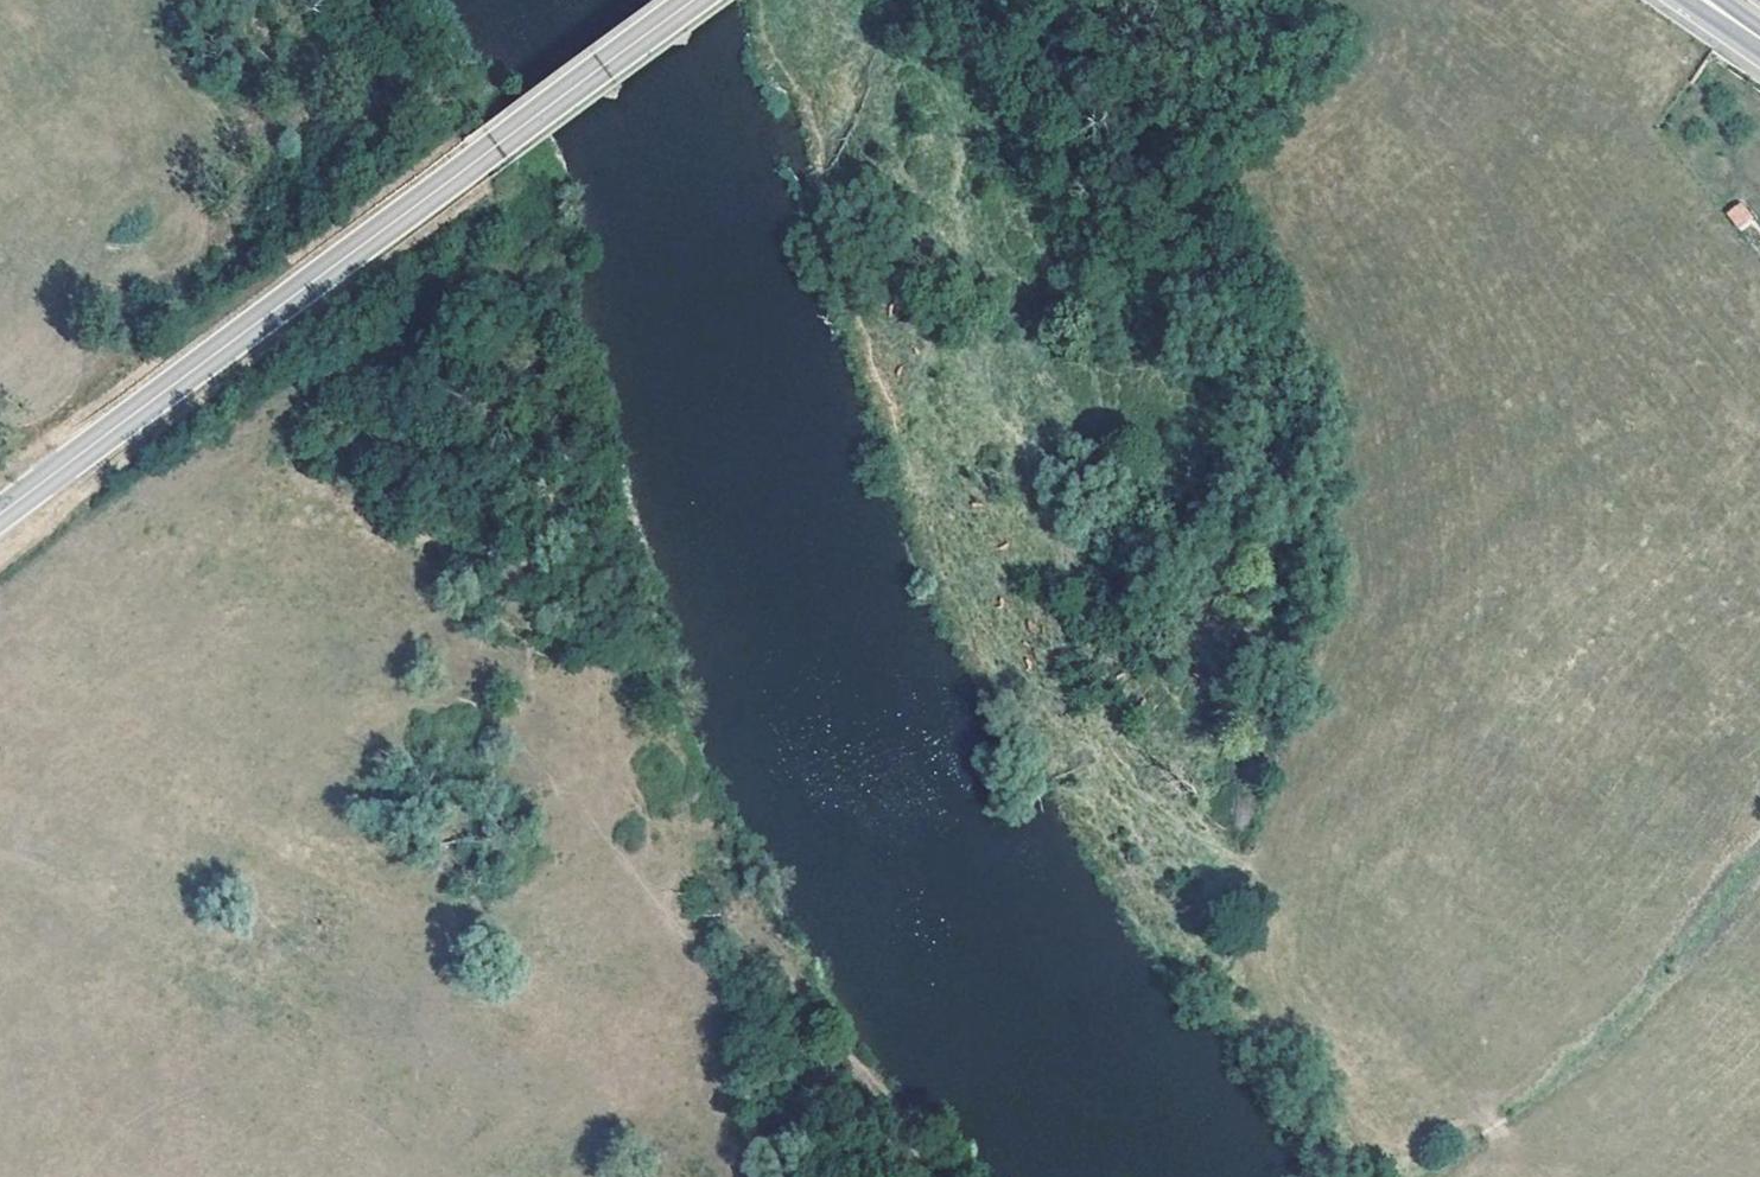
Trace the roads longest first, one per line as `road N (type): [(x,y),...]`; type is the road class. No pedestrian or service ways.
road 1 (tertiary): [(0,515),(699,0)]

